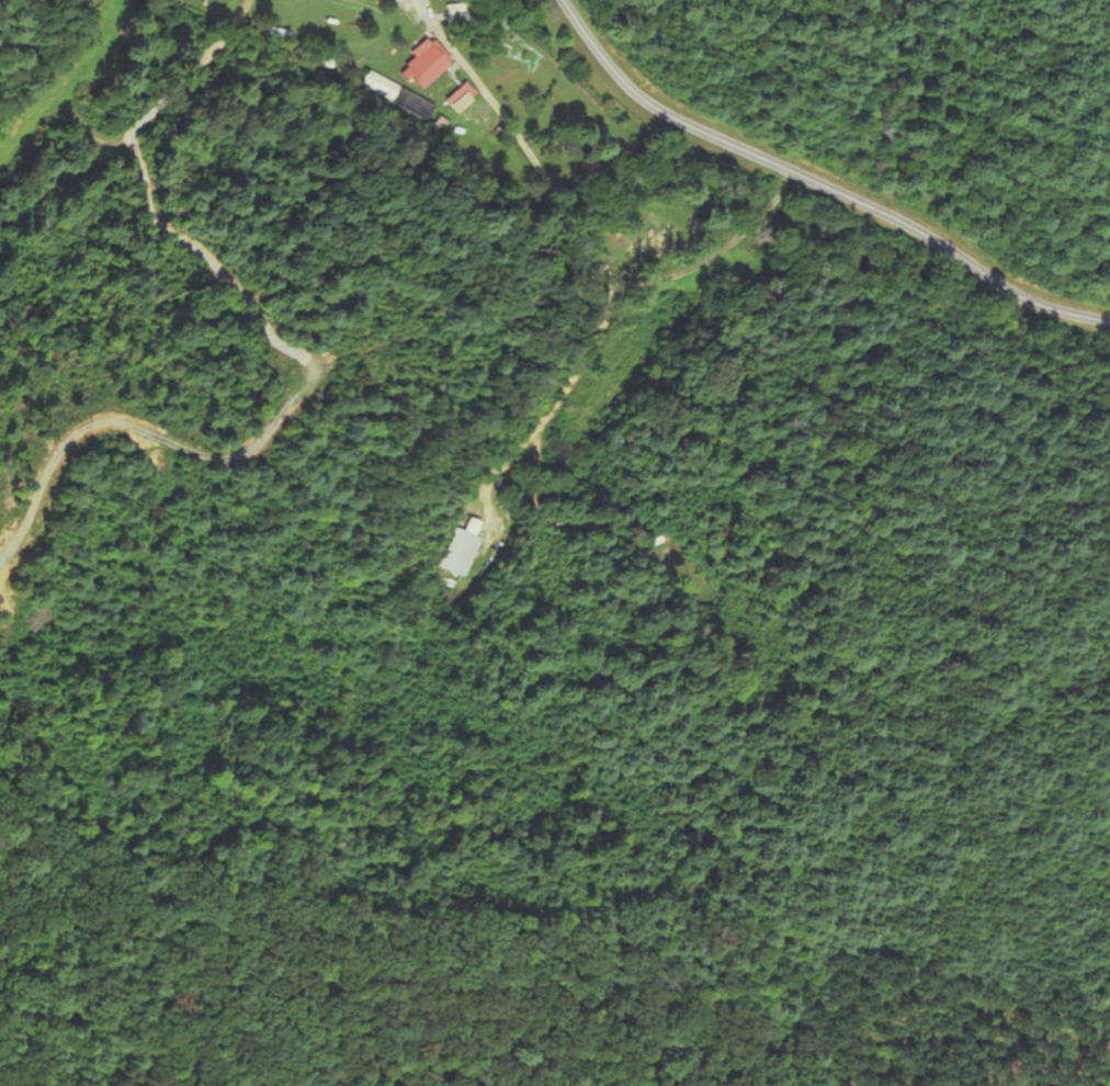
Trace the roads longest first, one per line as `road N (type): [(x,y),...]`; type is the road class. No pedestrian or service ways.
road 1 (residential): [(1109,320),(1022,294),(887,213),(682,123),(628,87),(561,0)]

